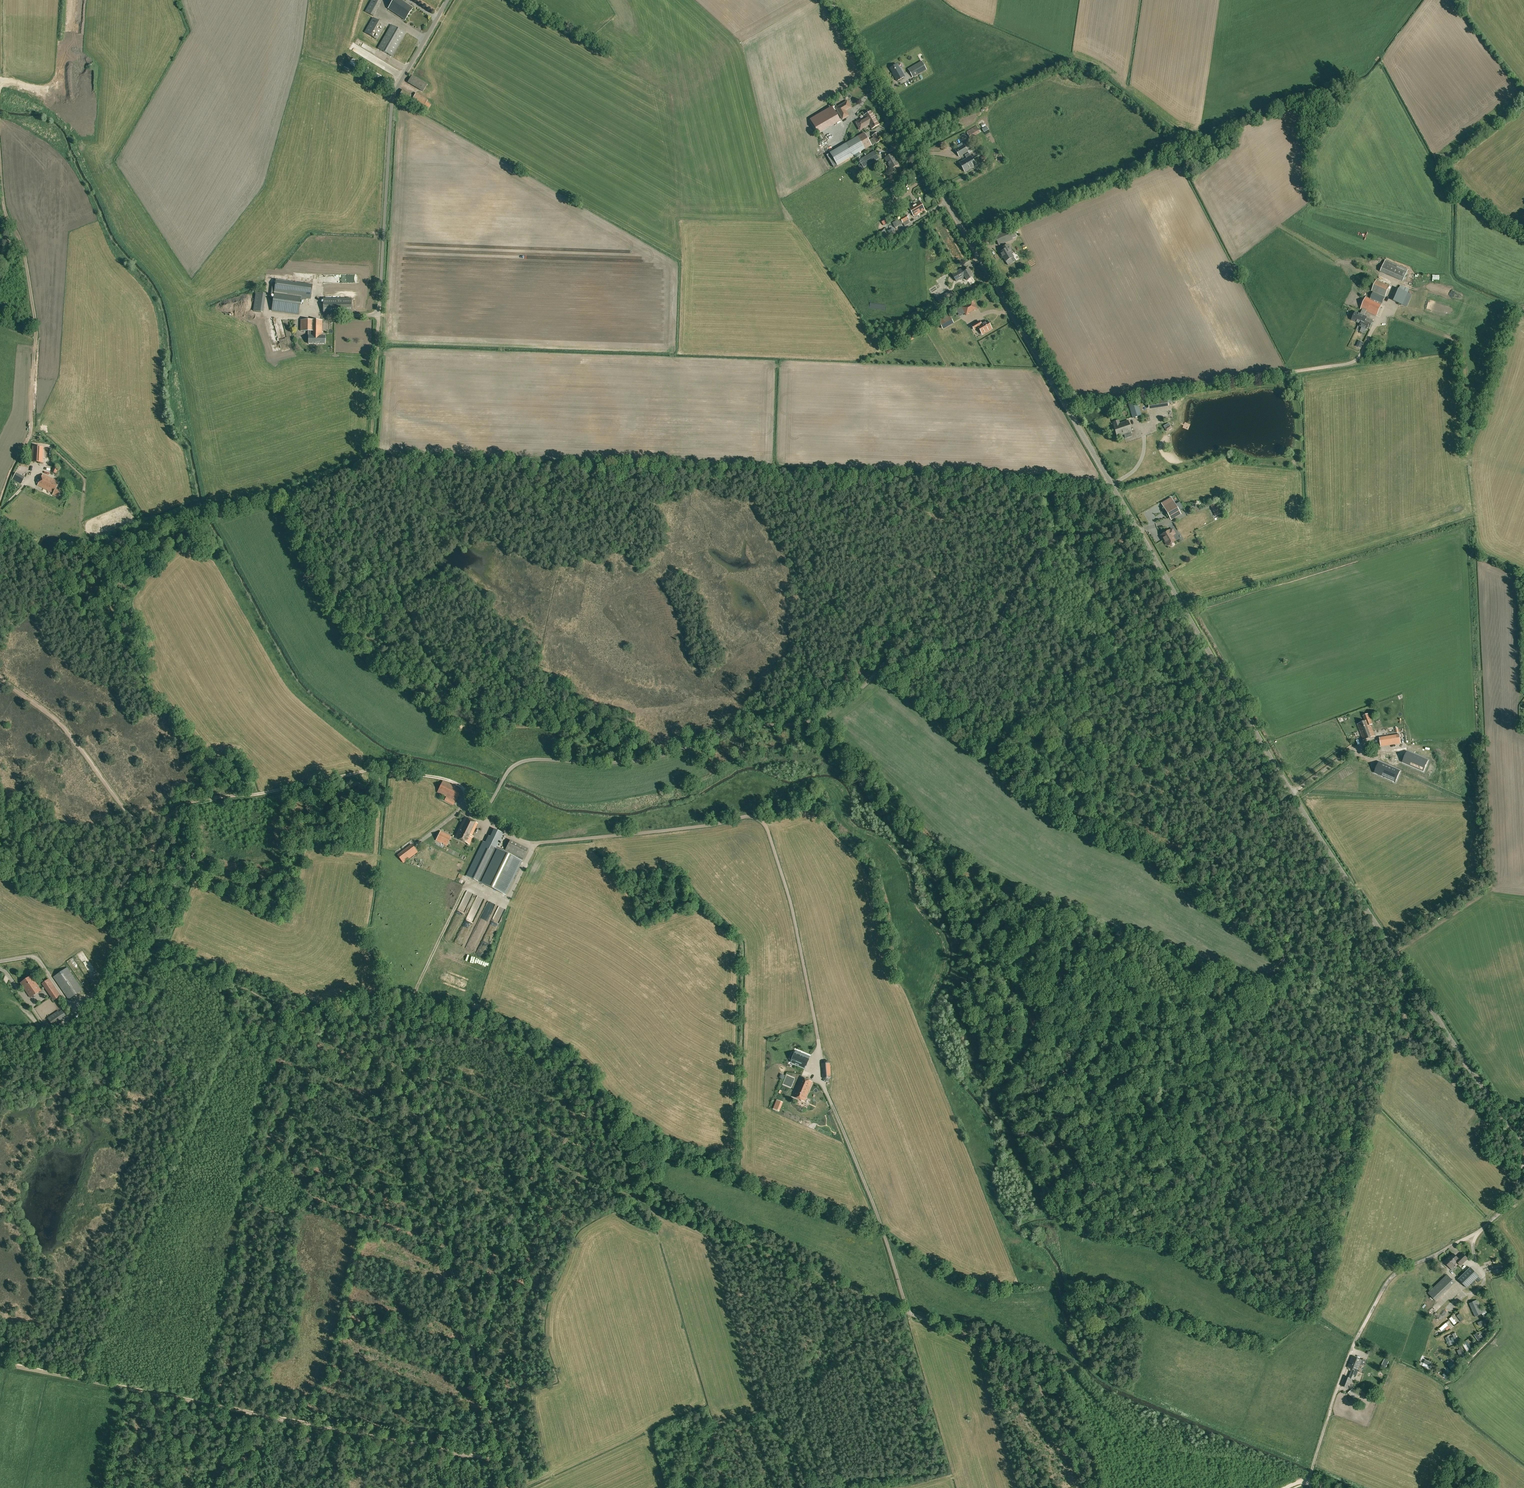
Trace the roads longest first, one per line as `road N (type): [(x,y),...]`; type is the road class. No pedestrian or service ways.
road 1 (unclassified): [(1099,1487),(1089,1452),(1050,1412),(1028,1367),(908,1313),(824,1087),(789,894),(764,823),(751,817),(533,844),(483,818),(519,764),(644,760),(740,728),(796,721),(901,657),(982,641),(1046,548),(1137,527)]
road 2 (track): [(1110,482),(372,457)]
road 3 (unclassified): [(1523,1139),(1307,819),(1137,527)]
road 4 (track): [(908,1313),(555,1165),(541,1166),(474,1354),(502,1463)]
road 5 (unclassified): [(1137,527),(829,0)]
road 6 (track): [(474,1354),(400,1068),(243,986),(178,967),(111,965)]
road 7 (track): [(1523,1159),(1512,1199),(1474,1237),(1386,1285),(1358,1336),(1314,1464)]
road 8 (track): [(334,1033),(482,1040),(529,1053),(564,1079),(582,1107),(616,1191)]
road 9 (track): [(372,457),(404,539),(397,586),(403,604),(422,644),(468,695),(479,740),(514,767)]
road 10 (unclassified): [(379,315),(394,97),(448,0)]
road 11 (track): [(0,228),(8,242),(31,250),(37,336),(31,436),(0,503)]
road 12 (track): [(165,823),(181,802),(366,772),(444,779)]
road 13 (track): [(245,1413),(0,1365)]
road 14 (track): [(468,1456),(245,1413)]
road 15 (track): [(0,677),(69,731),(132,821)]
road 16 (track): [(132,821),(153,853),(100,993)]
road 17 (track): [(372,457),(379,315)]
road 18 (unclassified): [(100,993),(71,1005),(38,959),(0,962)]

